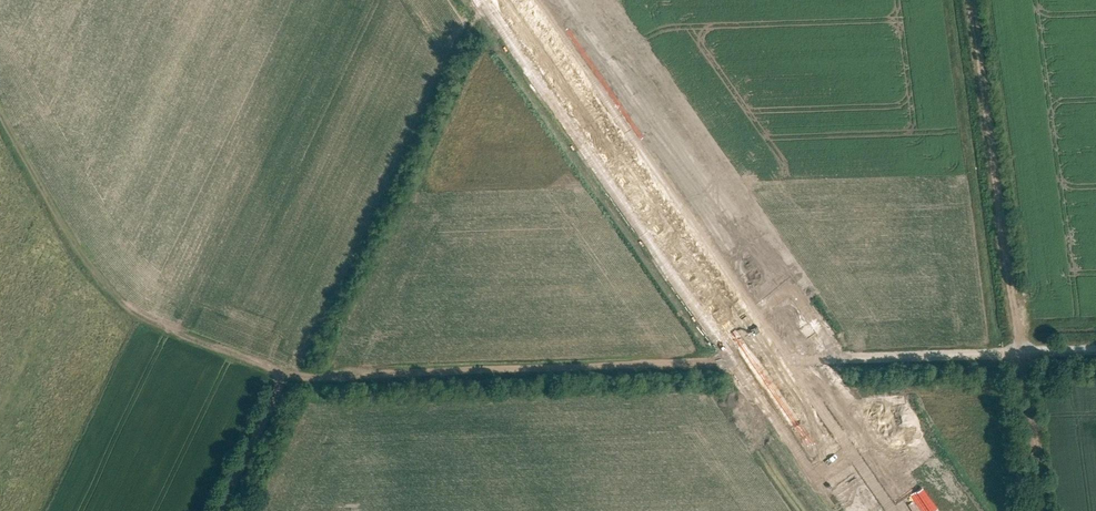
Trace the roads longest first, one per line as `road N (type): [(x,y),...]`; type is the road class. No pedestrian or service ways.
road 1 (track): [(36,155),(98,284),(136,315),(287,379),(1095,354)]
road 2 (track): [(975,0),(1044,510)]
road 3 (track): [(217,510),(280,376)]

